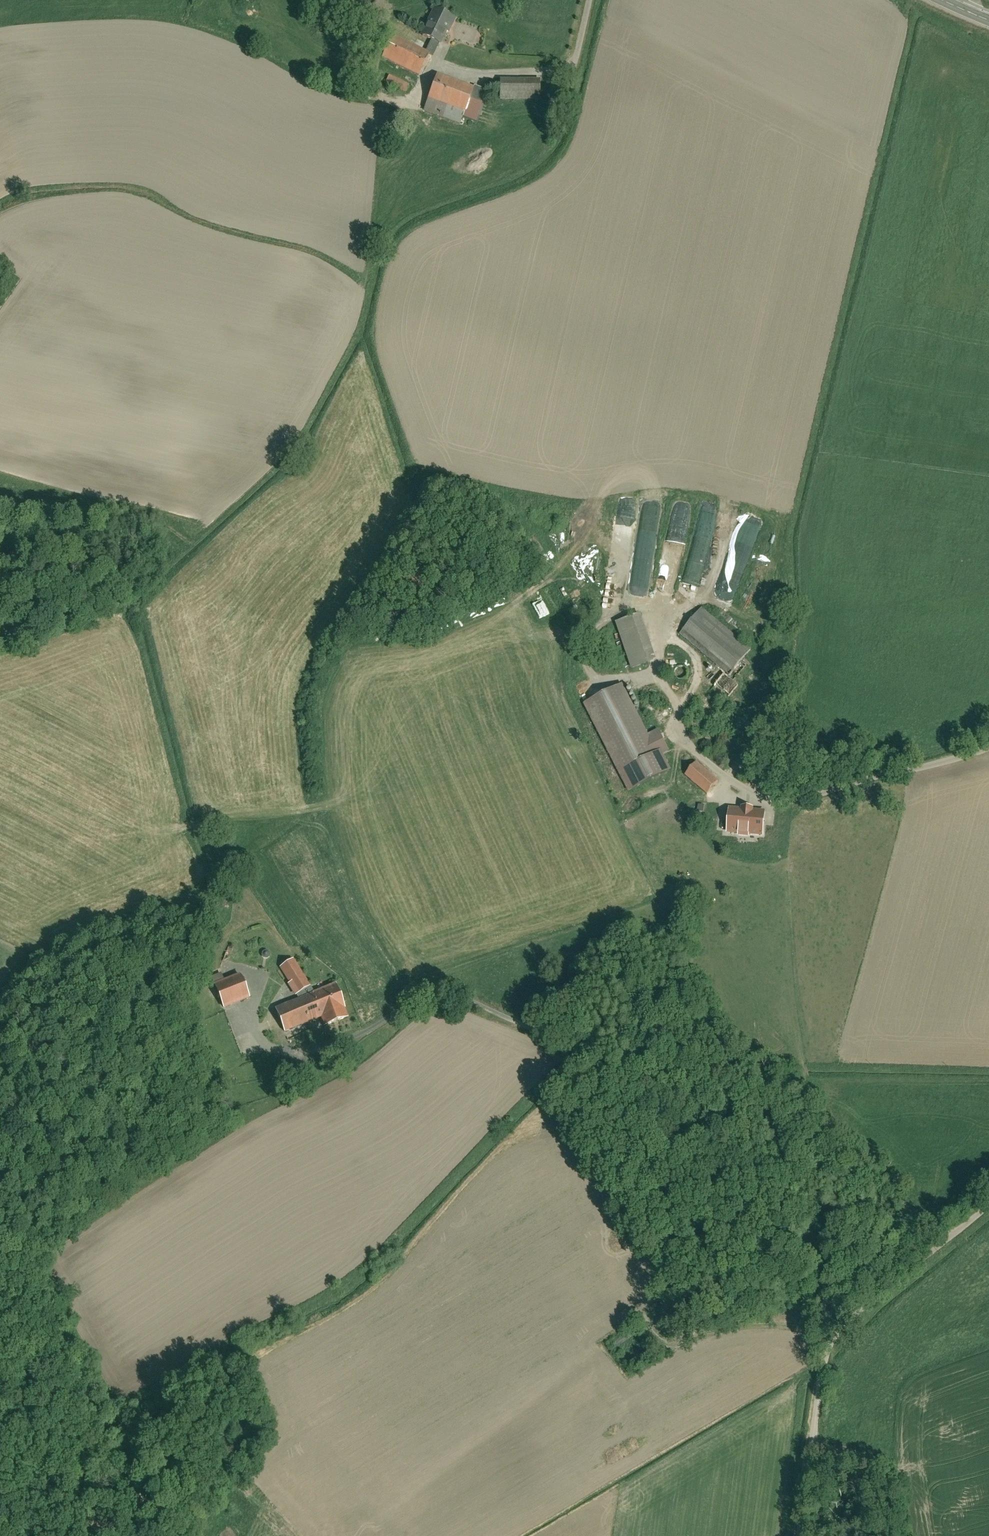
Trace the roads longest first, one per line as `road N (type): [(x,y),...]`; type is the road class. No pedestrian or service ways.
road 1 (unclassified): [(797,1535),(816,1393),(835,1322),(988,1196)]

